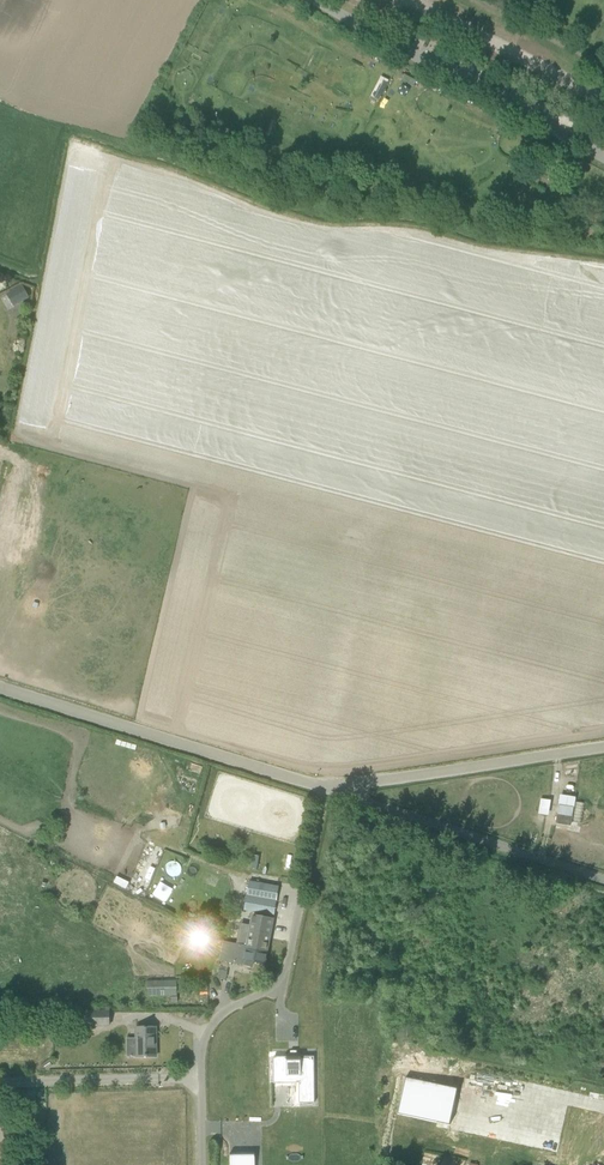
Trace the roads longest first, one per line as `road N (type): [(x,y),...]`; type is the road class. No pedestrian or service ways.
road 1 (unclassified): [(203,1164),(201,1055),(209,1031),(284,977),(327,790)]
road 2 (unclassified): [(327,790),(0,687)]
road 3 (unclassified): [(603,879),(327,790)]
road 4 (unclassified): [(327,790),(603,747)]
road 5 (unclassified): [(603,158),(376,36)]

